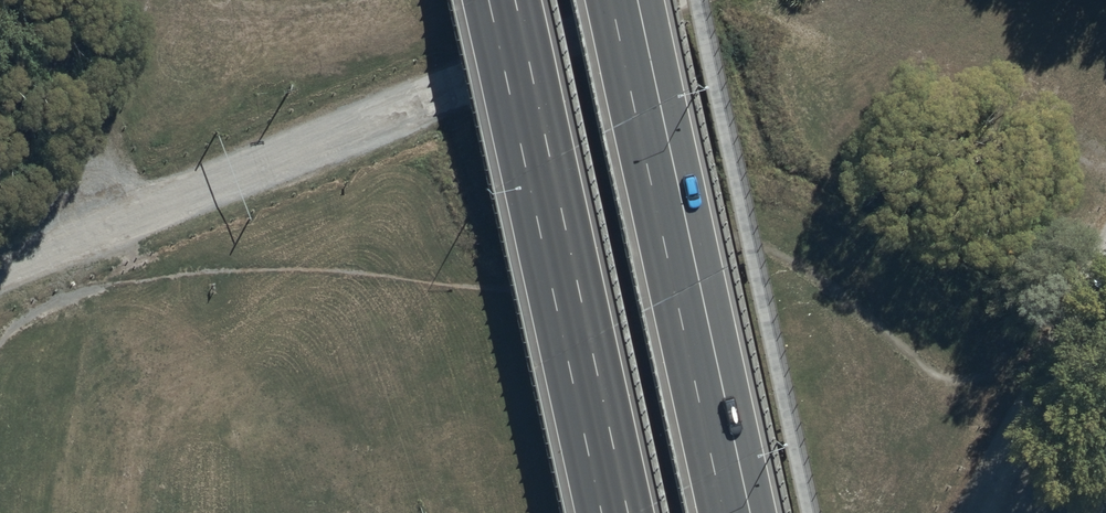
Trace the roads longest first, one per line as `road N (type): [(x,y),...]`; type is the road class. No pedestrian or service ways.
road 1 (unclassified): [(638,0),(429,100),(0,273)]
road 2 (motorway): [(622,0),(735,512)]
road 3 (motorway): [(614,512),(502,0)]
road 4 (unclassified): [(1105,274),(970,512)]

